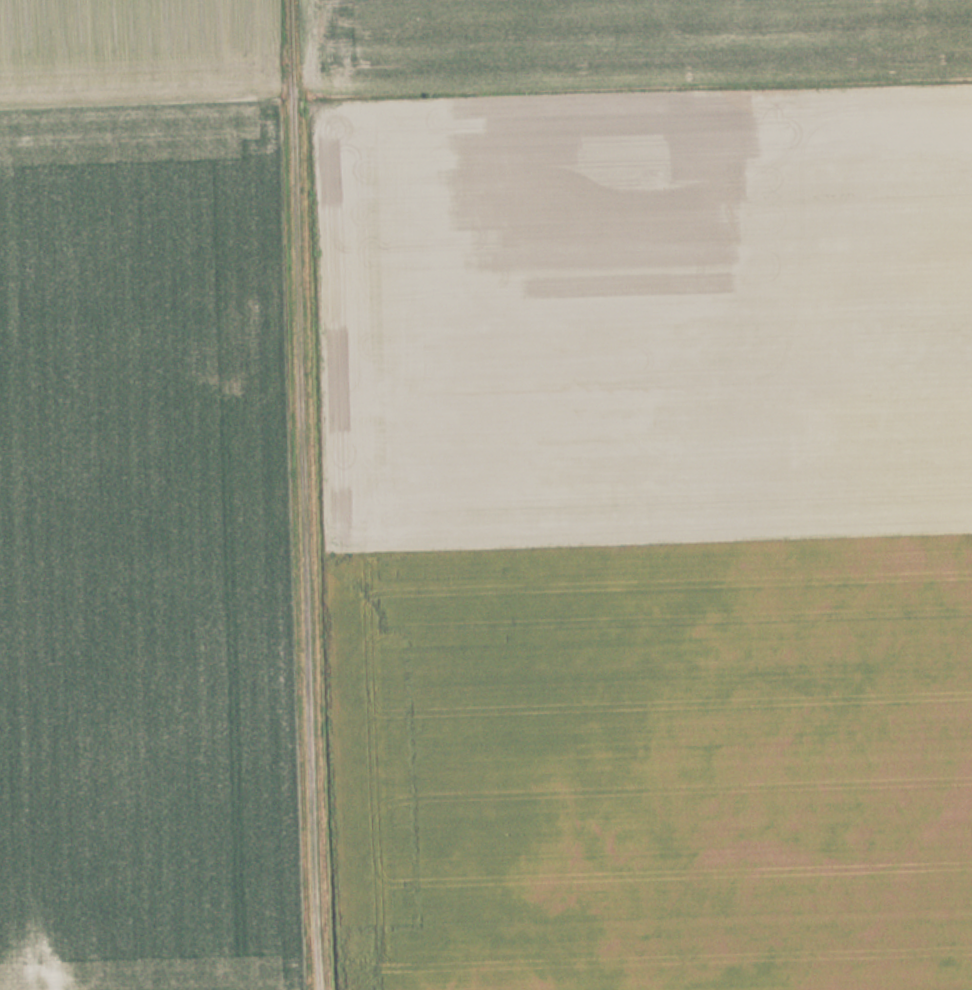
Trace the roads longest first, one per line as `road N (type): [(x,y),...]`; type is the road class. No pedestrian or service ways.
road 1 (residential): [(326,989),(295,0)]

